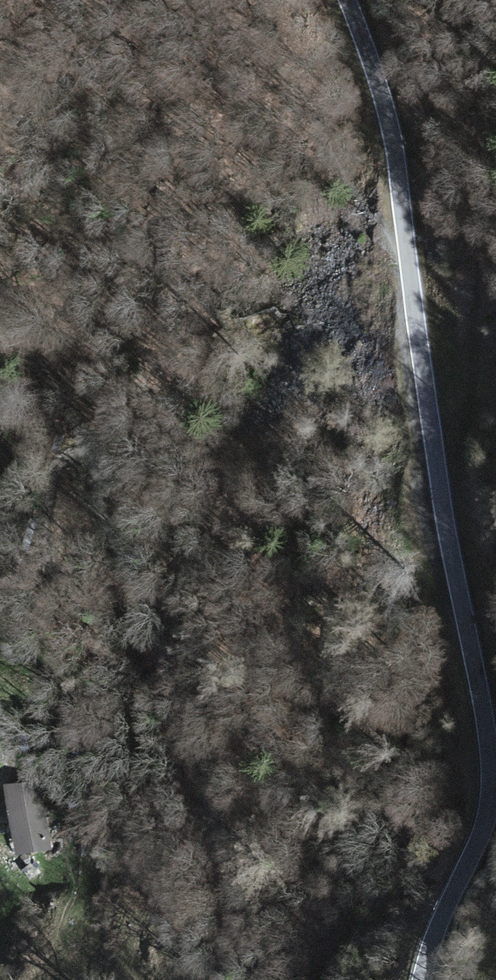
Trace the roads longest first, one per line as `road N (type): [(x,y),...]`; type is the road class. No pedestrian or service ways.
road 1 (unclassified): [(348,0),(392,135),(442,499),(491,759),(485,819),(422,979)]
road 2 (track): [(303,979),(11,276)]
road 3 (track): [(76,441),(33,461),(11,554),(0,564)]

